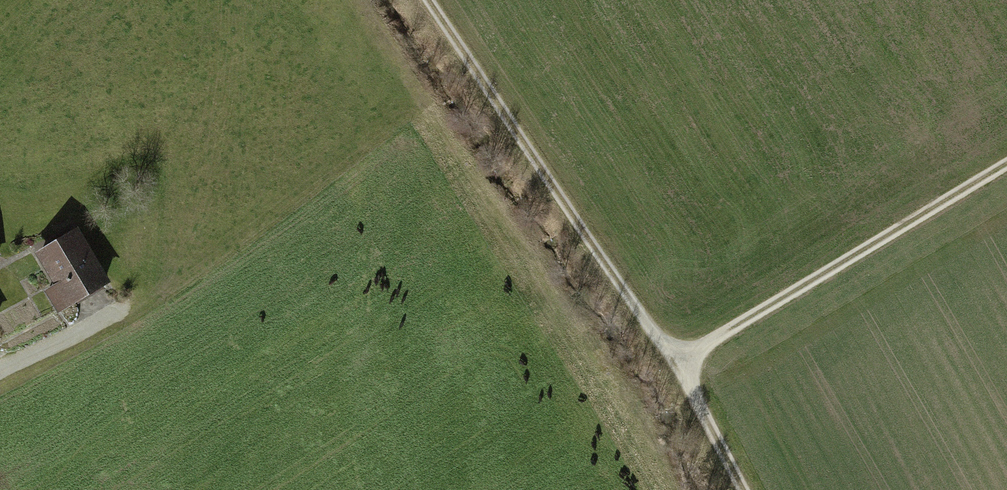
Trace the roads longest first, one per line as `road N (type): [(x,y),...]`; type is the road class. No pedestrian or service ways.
road 1 (track): [(681,358),(431,0)]
road 2 (track): [(1006,164),(681,358)]
road 3 (track): [(746,489),(681,358)]
road 4 (unclassified): [(0,367),(108,312)]

